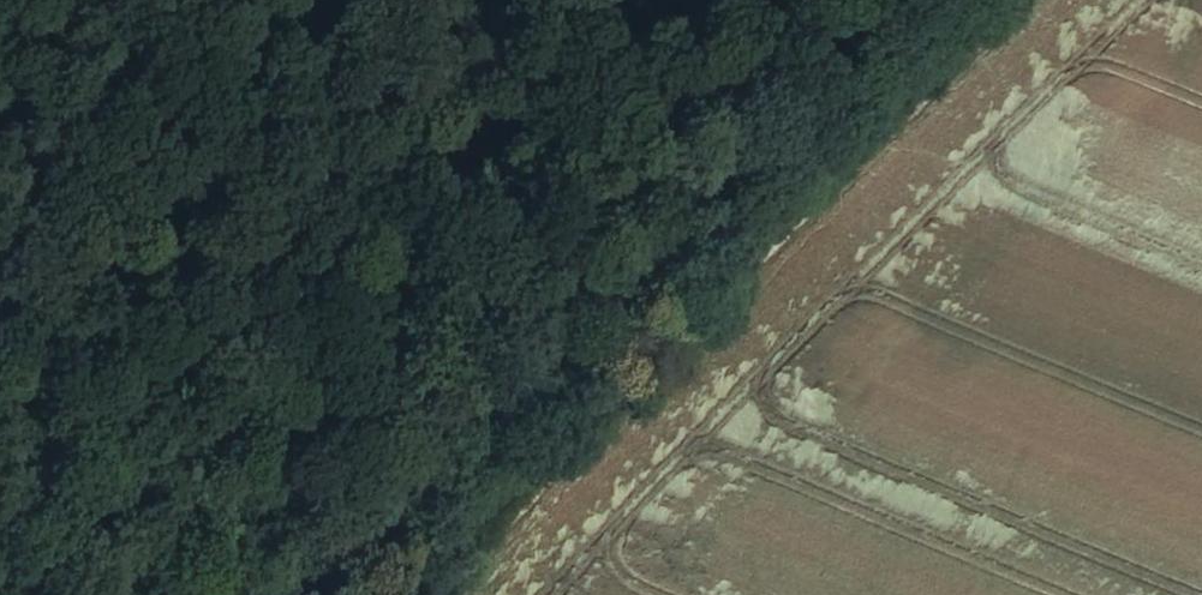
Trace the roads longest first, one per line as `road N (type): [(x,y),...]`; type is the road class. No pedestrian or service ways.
road 1 (track): [(917,0),(410,528),(336,594)]

